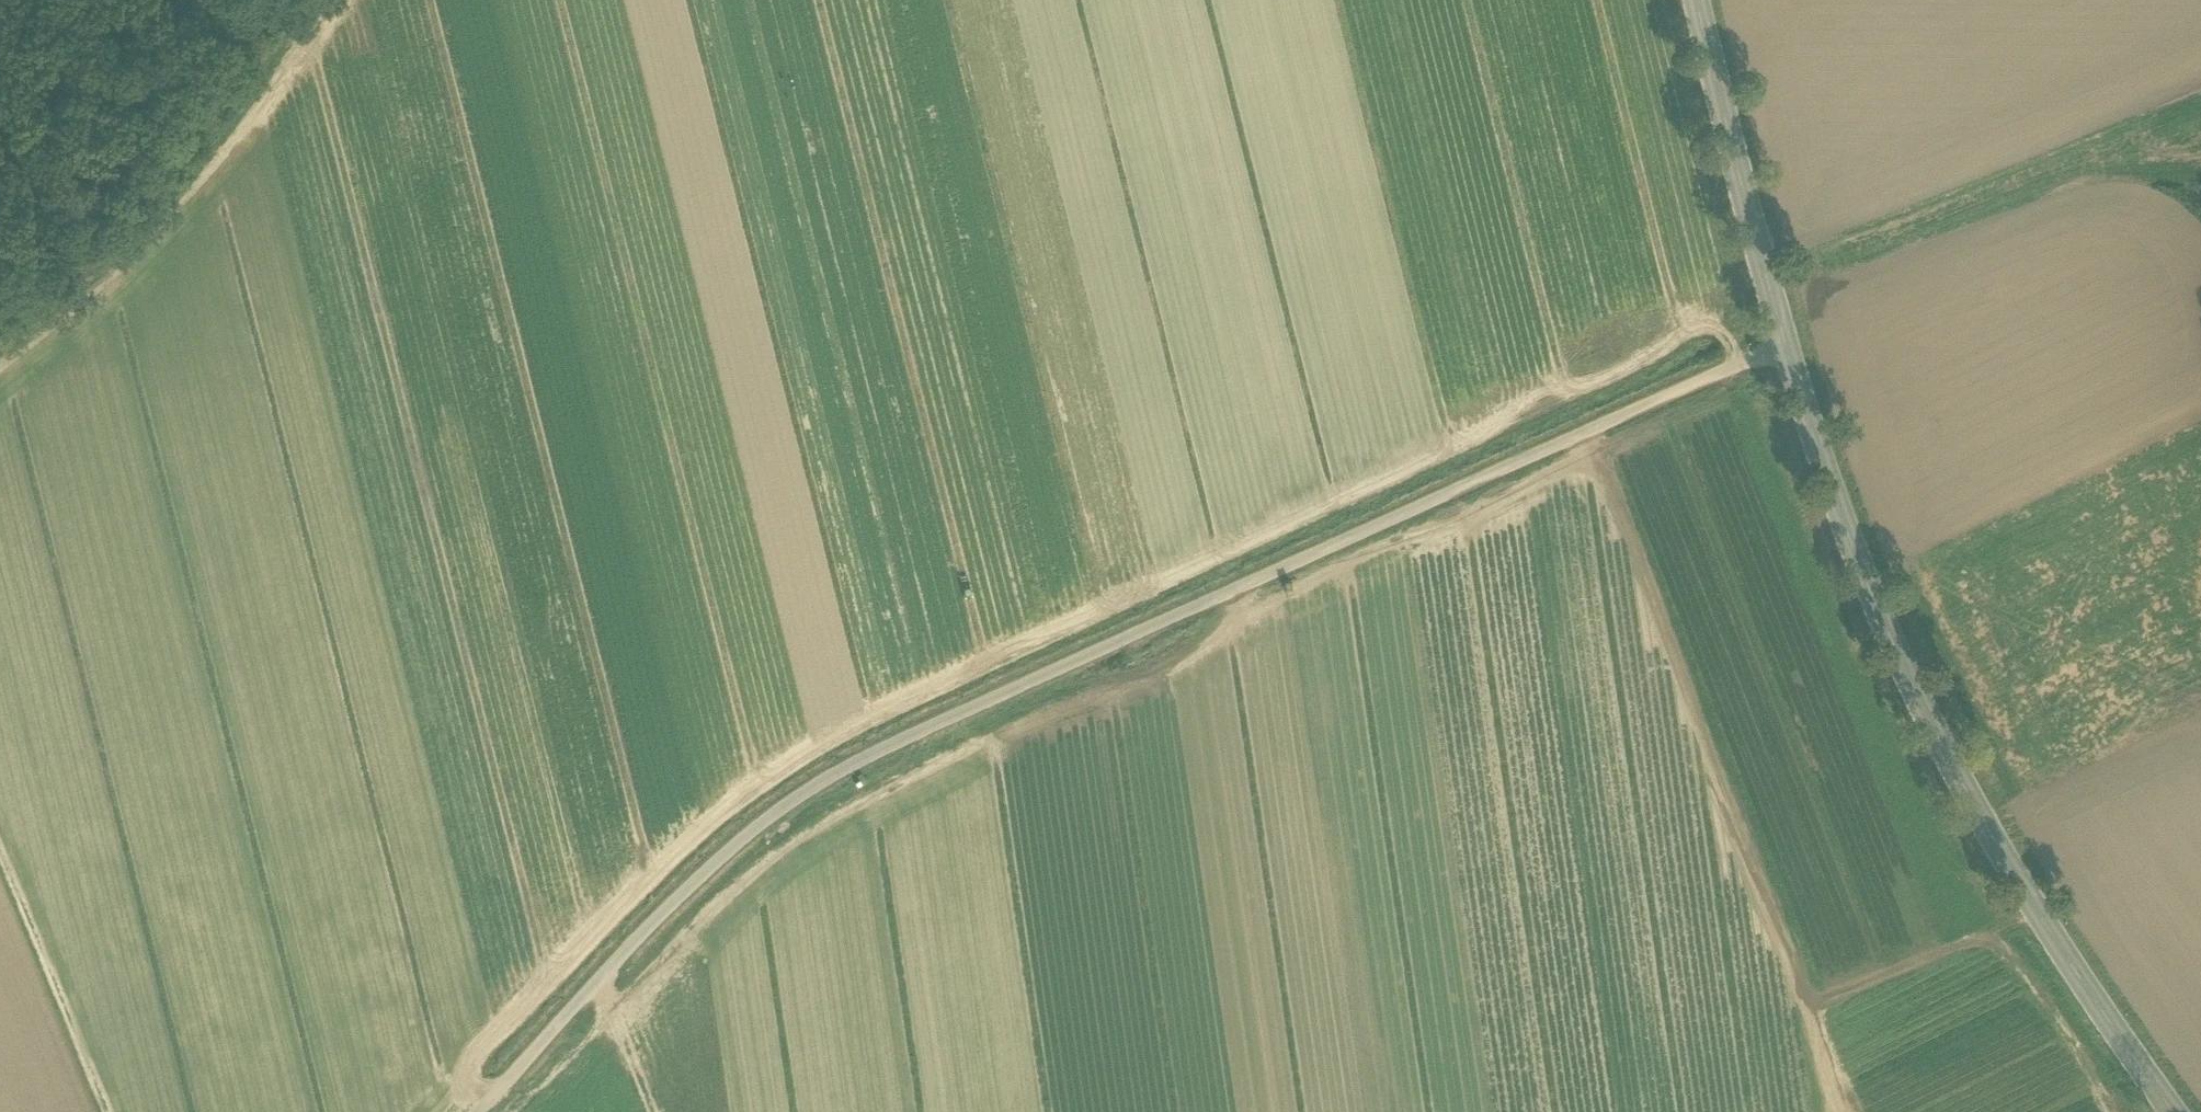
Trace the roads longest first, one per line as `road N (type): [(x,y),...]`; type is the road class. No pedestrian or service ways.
road 1 (track): [(483,1111),(751,822),(1102,645),(1545,441),(1783,348)]
road 2 (tertiary): [(2169,1111),(2098,1024),(1992,849),(1889,634),(1783,348),(1704,0)]

